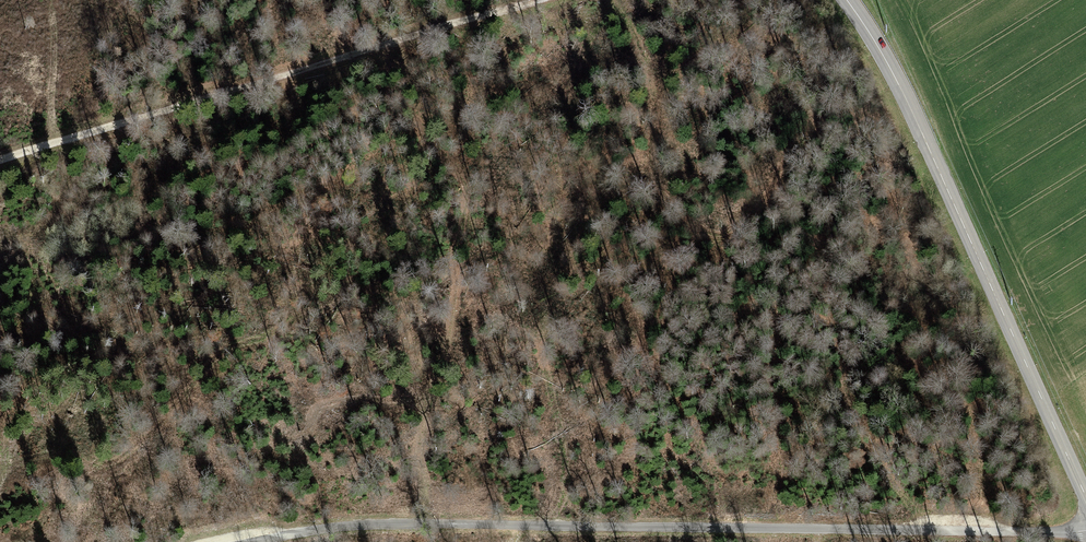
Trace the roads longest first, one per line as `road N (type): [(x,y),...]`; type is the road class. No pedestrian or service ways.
road 1 (unclassified): [(254,541),(367,526),(1085,532)]
road 2 (track): [(0,164),(539,0)]
road 3 (secondary): [(1085,500),(901,85),(848,0)]

